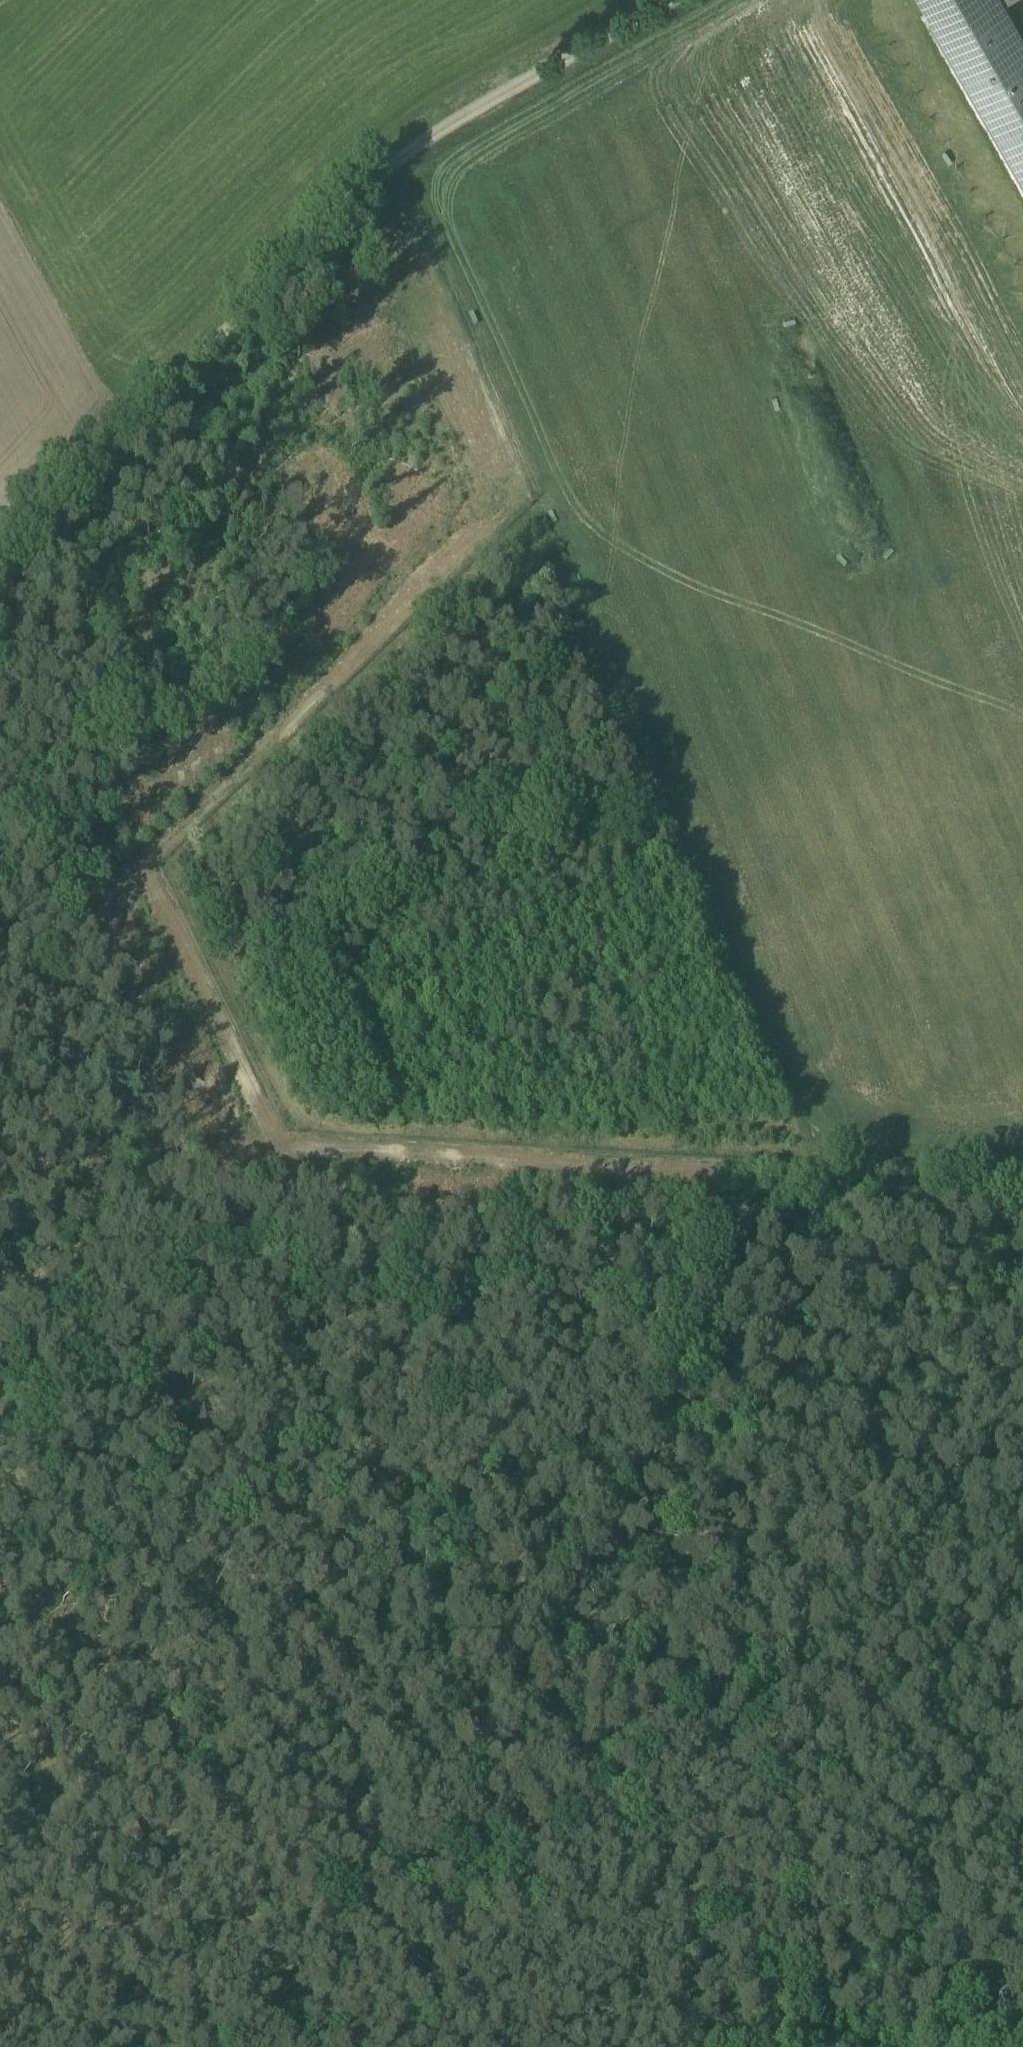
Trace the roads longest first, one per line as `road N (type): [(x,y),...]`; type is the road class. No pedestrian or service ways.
road 1 (track): [(0,1619),(634,1401),(692,1363),(709,1285),(753,1233),(821,1214),(1022,1194)]
road 2 (track): [(635,0),(409,131),(0,550)]

